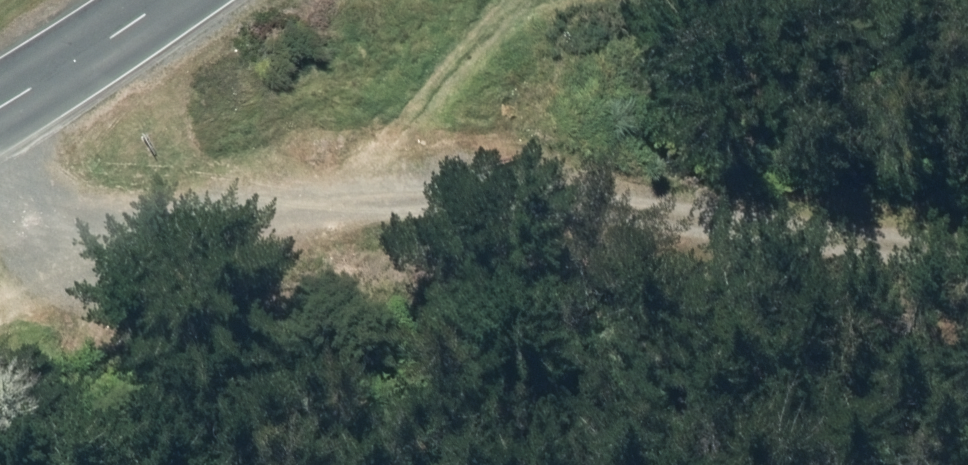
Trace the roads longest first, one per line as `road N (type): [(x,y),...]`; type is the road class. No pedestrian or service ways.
road 1 (track): [(967,247),(405,182),(88,248),(0,168)]
road 2 (track): [(405,182),(583,0)]
road 3 (tertiary): [(149,0),(0,118)]

